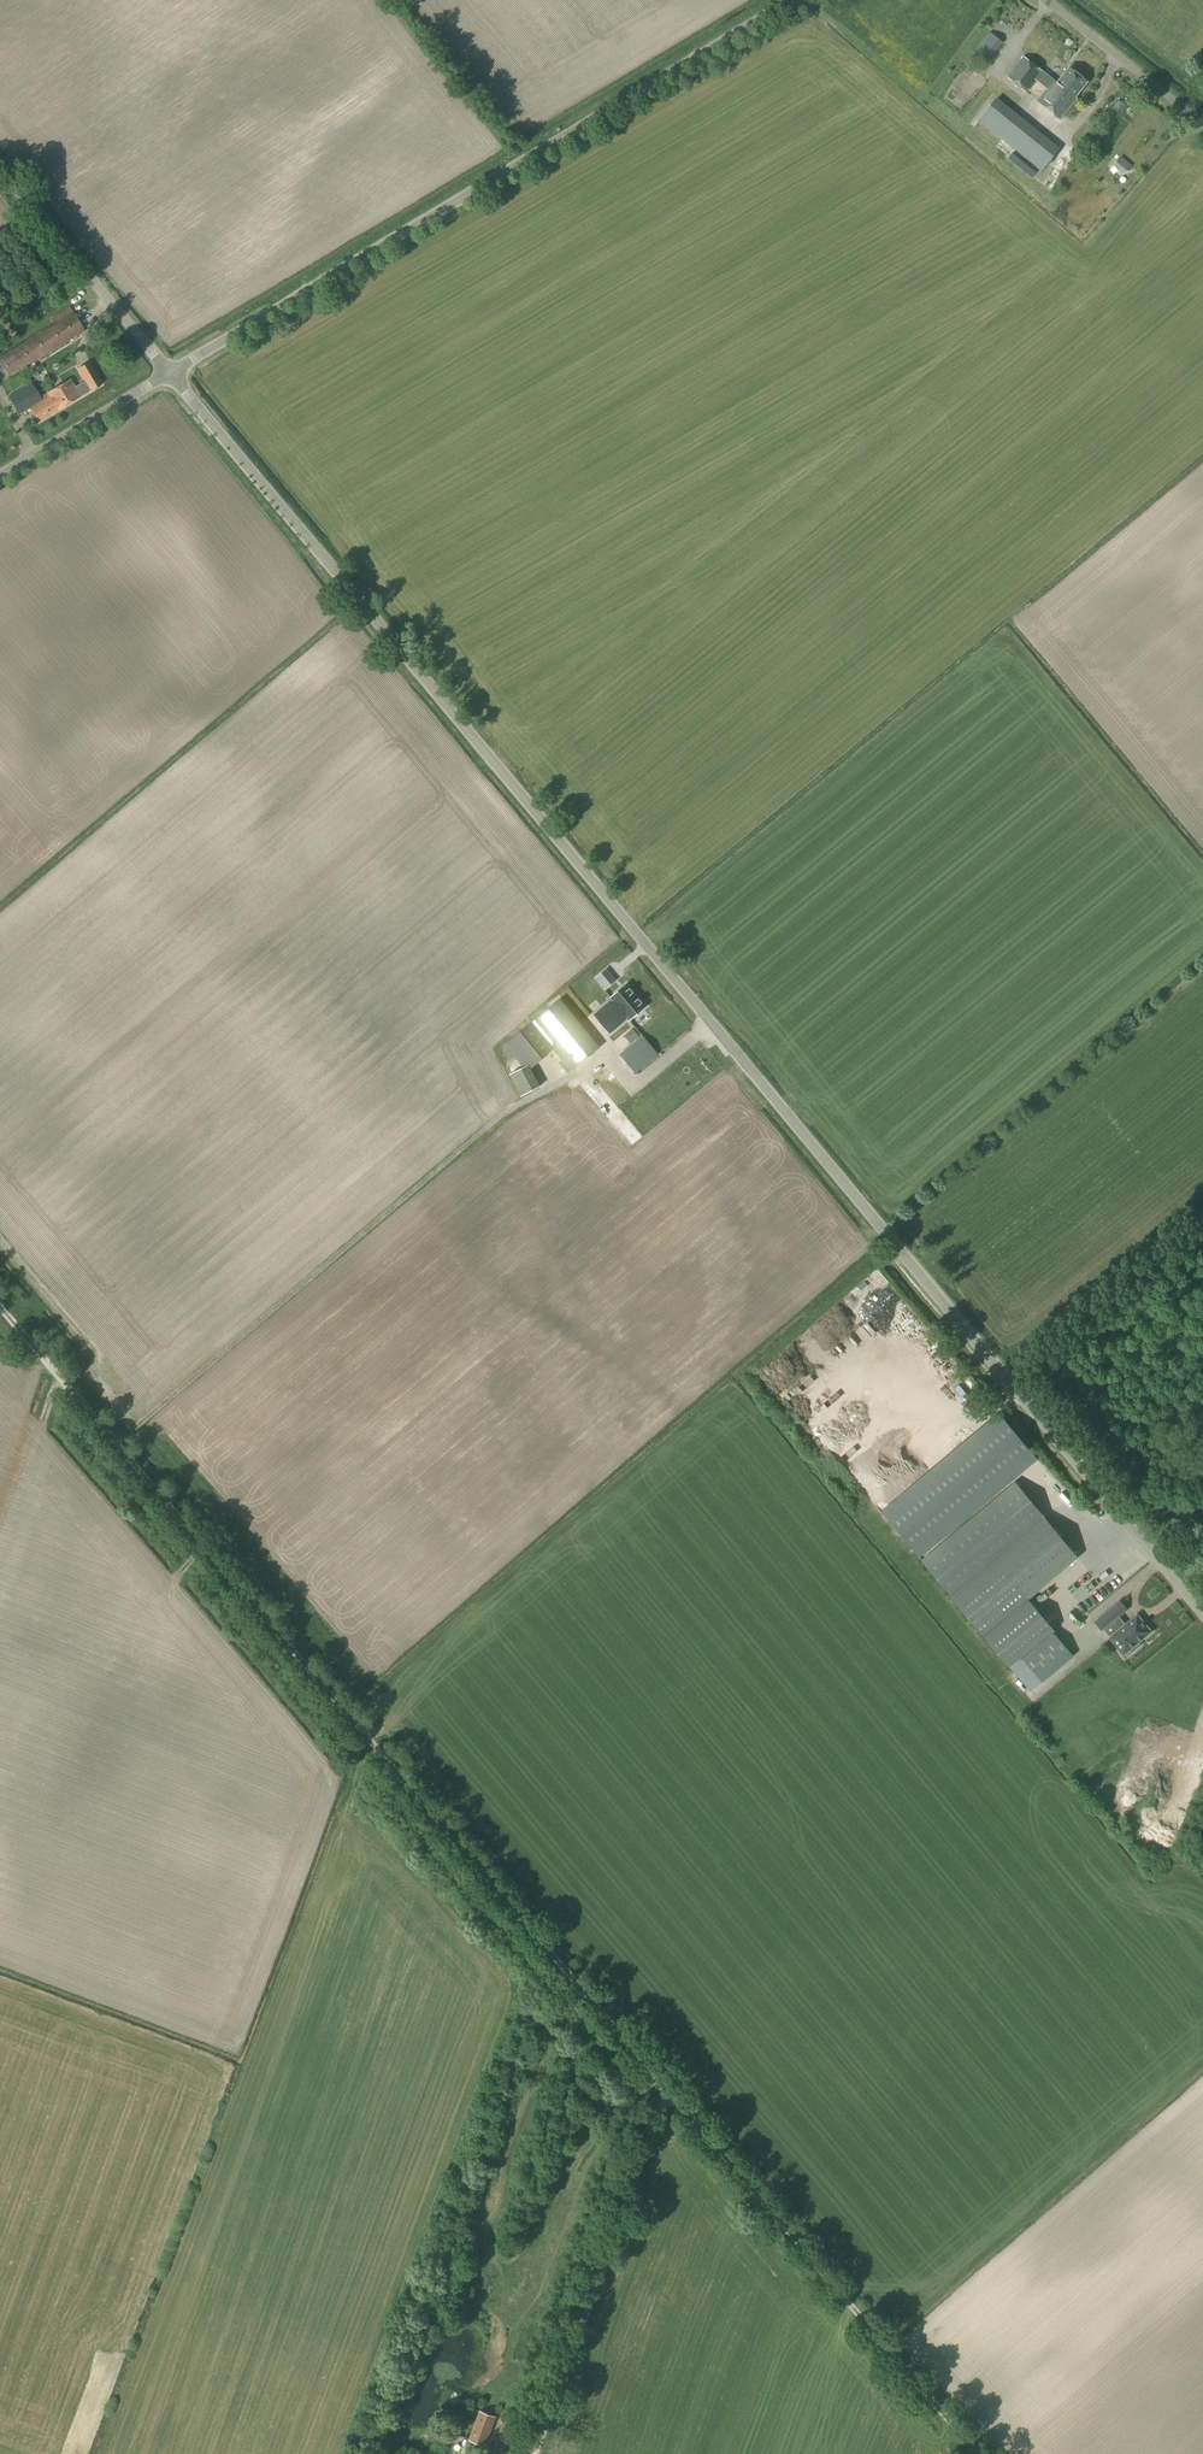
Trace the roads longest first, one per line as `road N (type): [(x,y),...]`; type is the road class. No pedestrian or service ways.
road 1 (unclassified): [(1202,1611),(168,373)]
road 2 (track): [(668,2079),(0,1302)]
road 3 (unclassified): [(168,373),(792,0)]
road 4 (track): [(987,2453),(668,2079)]
road 5 (track): [(533,2453),(668,2079)]
road 6 (unclassified): [(168,373),(0,172)]
road 7 (unclassified): [(1202,126),(1046,0)]
road 8 (unclassified): [(0,475),(168,373)]
road 9 (track): [(0,1523),(57,1368)]

